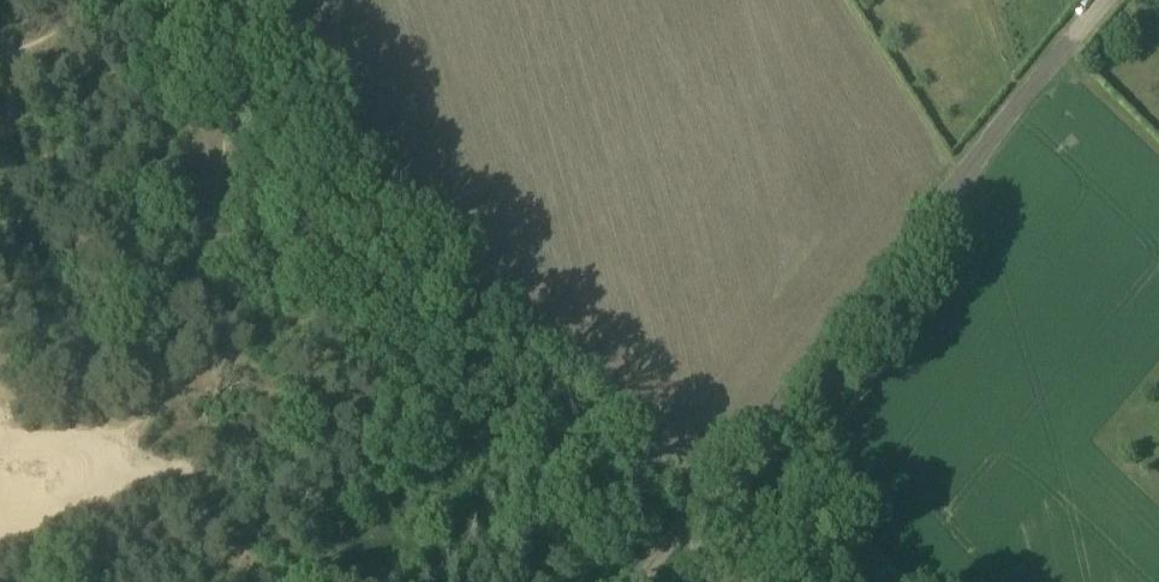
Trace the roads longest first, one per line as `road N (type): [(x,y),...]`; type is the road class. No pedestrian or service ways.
road 1 (track): [(627,581),(744,449),(1058,46)]

